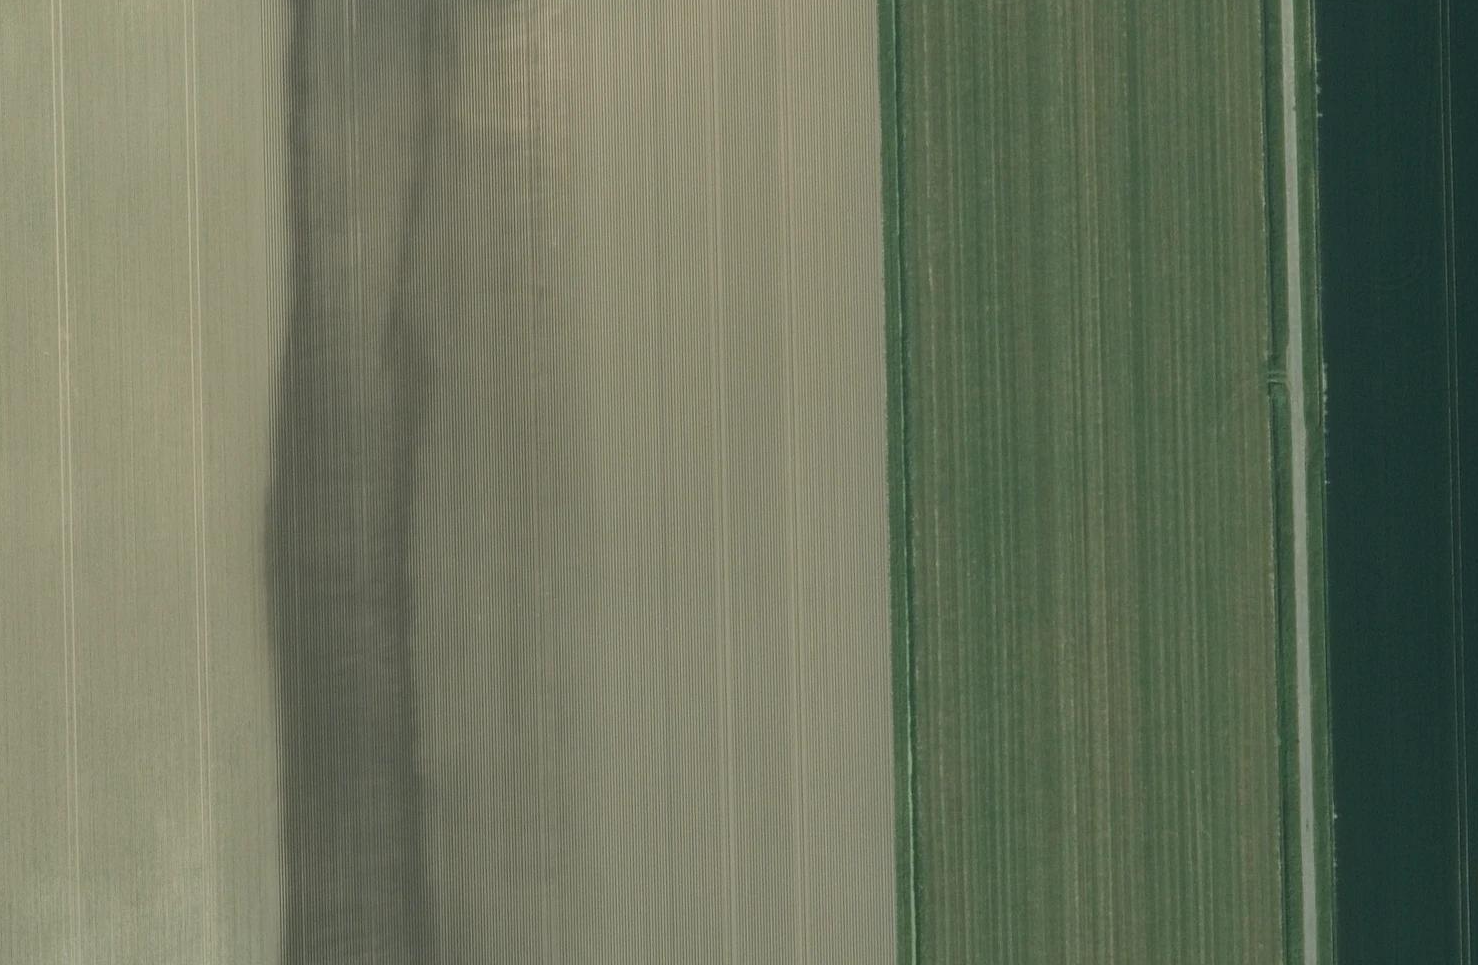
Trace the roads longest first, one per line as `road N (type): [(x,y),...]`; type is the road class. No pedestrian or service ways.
road 1 (unclassified): [(1313,964),(1292,0)]

